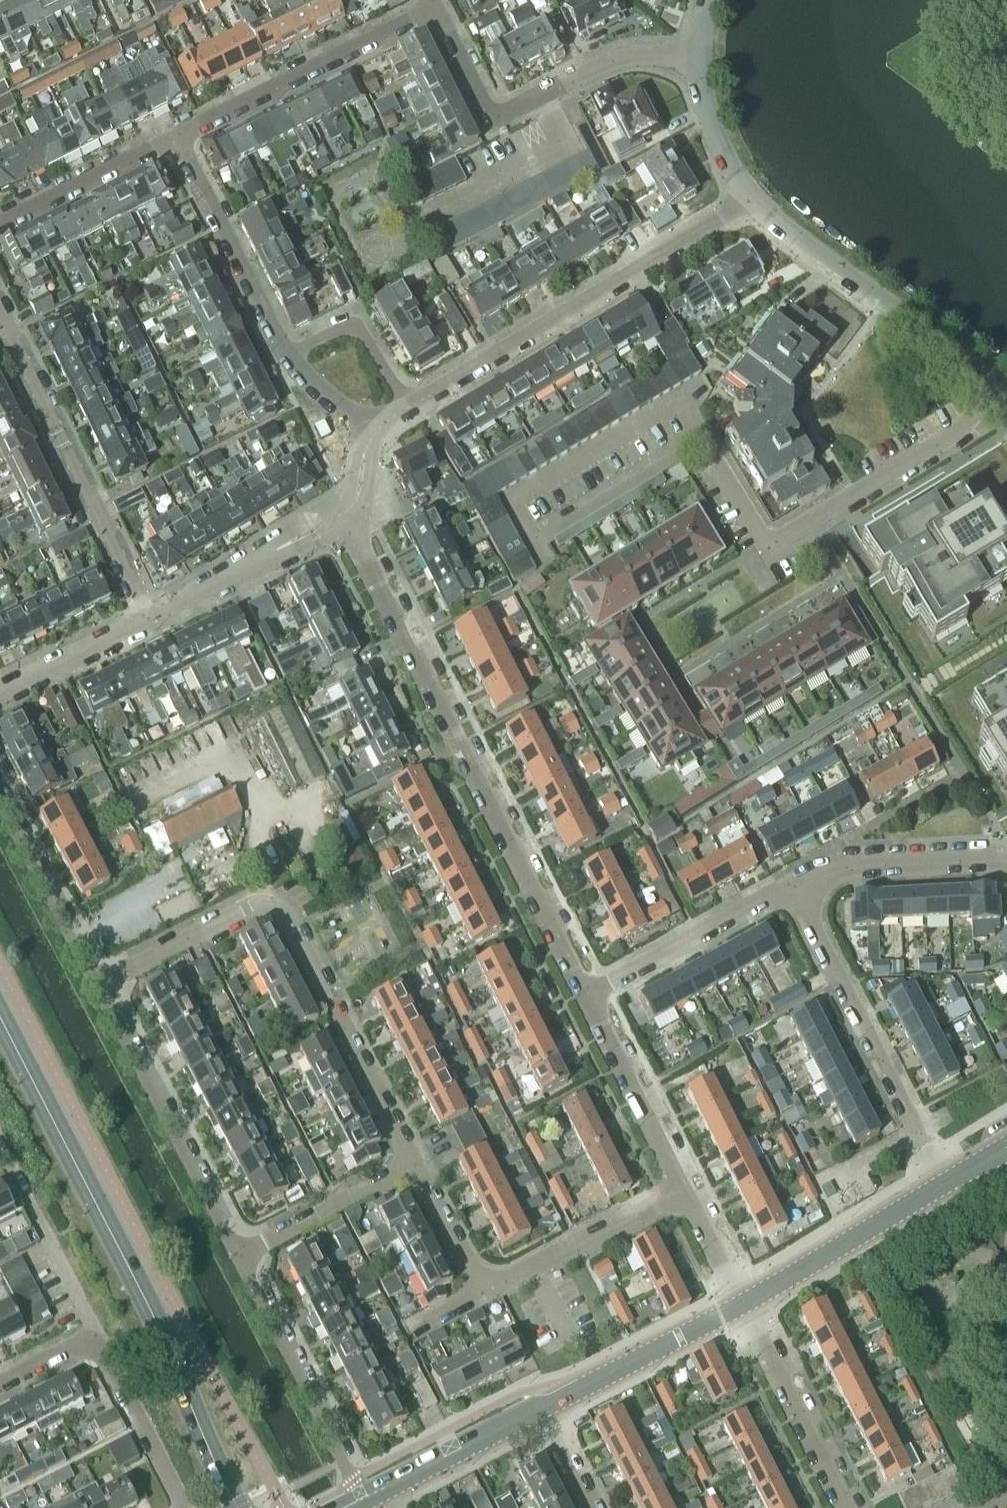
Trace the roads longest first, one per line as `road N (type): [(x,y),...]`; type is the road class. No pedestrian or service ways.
road 1 (secondary): [(257,1507),(0,1021)]
road 2 (residential): [(589,998),(344,516)]
road 3 (residential): [(414,1166),(275,894),(95,986)]
road 4 (residential): [(1006,404),(769,547),(702,440)]
road 5 (residential): [(409,405),(749,203)]
road 6 (residential): [(696,58),(629,58),(496,118),(433,2)]
road 7 (residential): [(154,615),(0,311)]
road 8 (residential): [(945,1181),(798,888)]
road 9 (residential): [(1006,396),(749,203)]
road 10 (residential): [(95,986),(237,1259)]
road 11 (residential): [(176,137),(433,2)]
road 12 (residential): [(702,440),(679,402),(515,502),(537,538)]
road 13 (residential): [(237,1259),(362,1502)]
road 14 (residential): [(291,356),(176,137)]
road 15 (tertiary): [(945,1181),(742,1304)]
road 16 (residential): [(589,998),(798,888)]
road 17 (tertiary): [(742,1304),(537,1411)]
road 18 (residential): [(845,1507),(742,1304)]
road 19 (residential): [(483,1295),(684,1189)]
road 20 (residential): [(154,615),(344,516)]
road 21 (residential): [(684,1189),(589,998)]
road 22 (residential): [(798,888),(843,867),(1006,862)]
road 23 (residential): [(0,803),(95,986)]
road 24 (residential): [(96,1335),(1,1157)]
road 25 (residential): [(237,1259),(414,1166)]
road 26 (tertiary): [(537,1411),(362,1502)]
road 27 (residential): [(0,225),(176,137)]
road 28 (residential): [(96,1335),(183,1507)]
road 29 (residential): [(537,538),(702,440)]
road 30 (residential): [(409,405),(360,318),(291,356)]
road 31 (residential): [(0,692),(154,615)]
road 32 (residential): [(749,203),(711,135),(696,58)]
road 33 (residential): [(483,1295),(414,1166)]
road 34 (residential): [(742,1304),(684,1189)]

